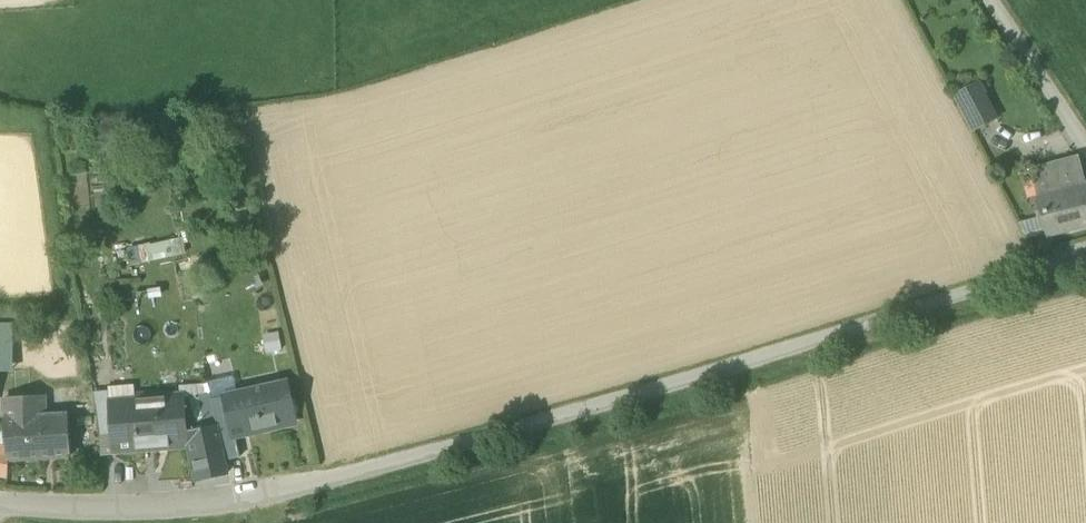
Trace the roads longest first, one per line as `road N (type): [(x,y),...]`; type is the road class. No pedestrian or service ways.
road 1 (unclassified): [(0,500),(147,508),(286,492),(1085,253)]
road 2 (unclassified): [(991,0),(1085,147)]

